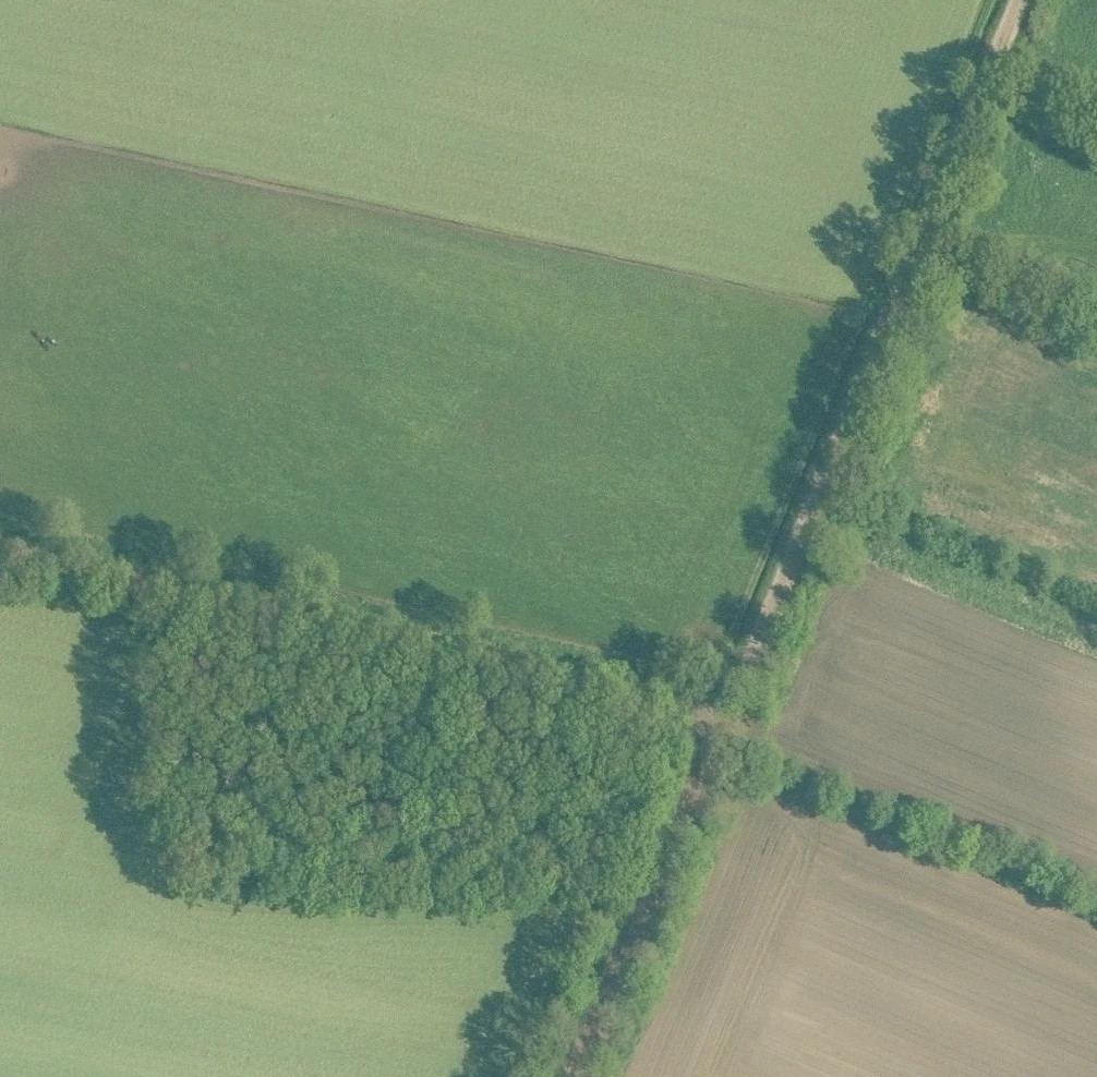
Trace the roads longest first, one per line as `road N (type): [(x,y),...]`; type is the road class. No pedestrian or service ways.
road 1 (track): [(1024,0),(730,718)]
road 2 (track): [(0,554),(730,718)]
road 3 (track): [(730,718),(580,1076)]

